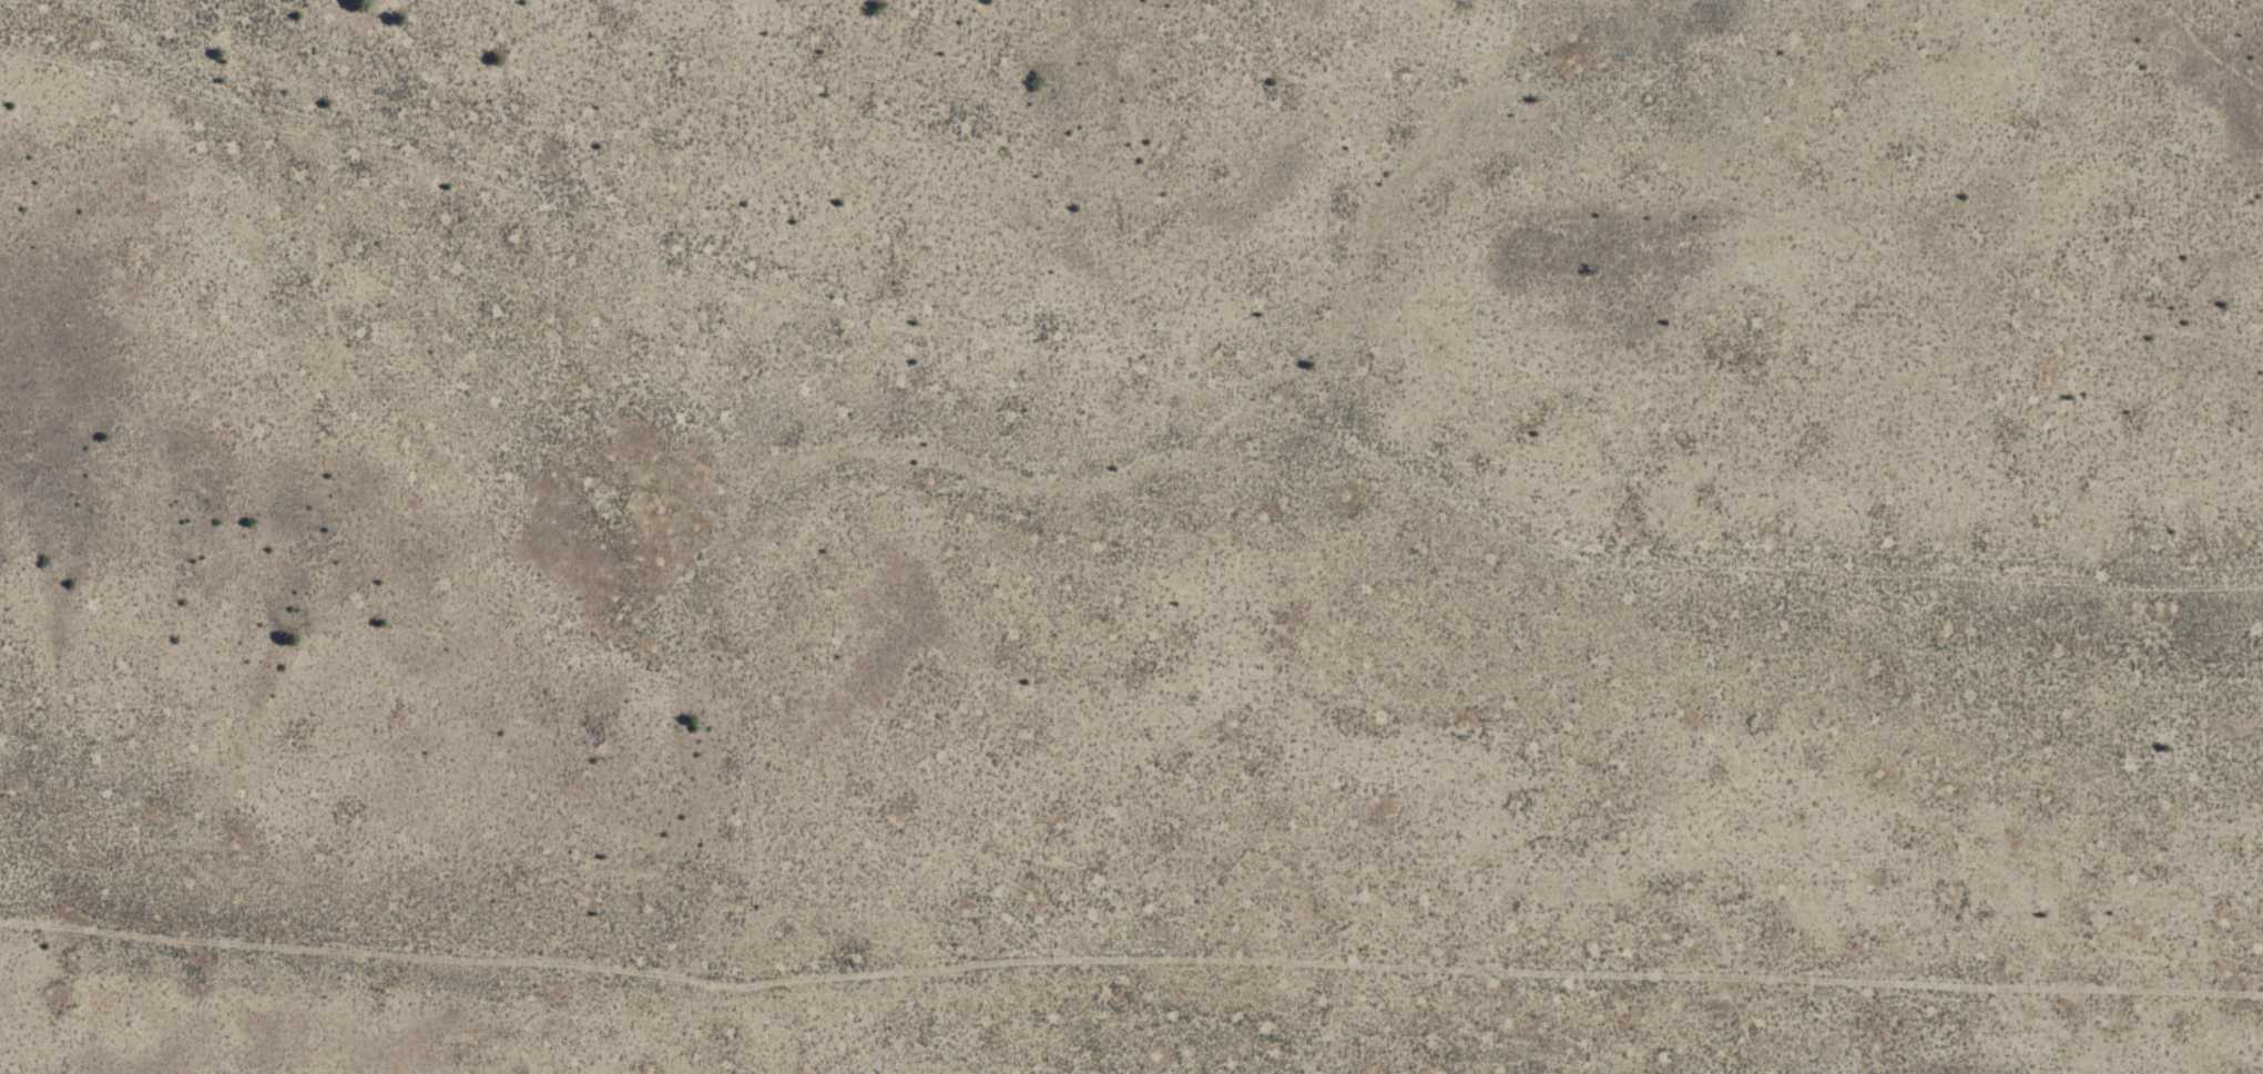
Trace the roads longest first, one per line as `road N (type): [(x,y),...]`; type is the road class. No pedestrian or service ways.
road 1 (track): [(2262,996),(1154,968),(0,955)]

